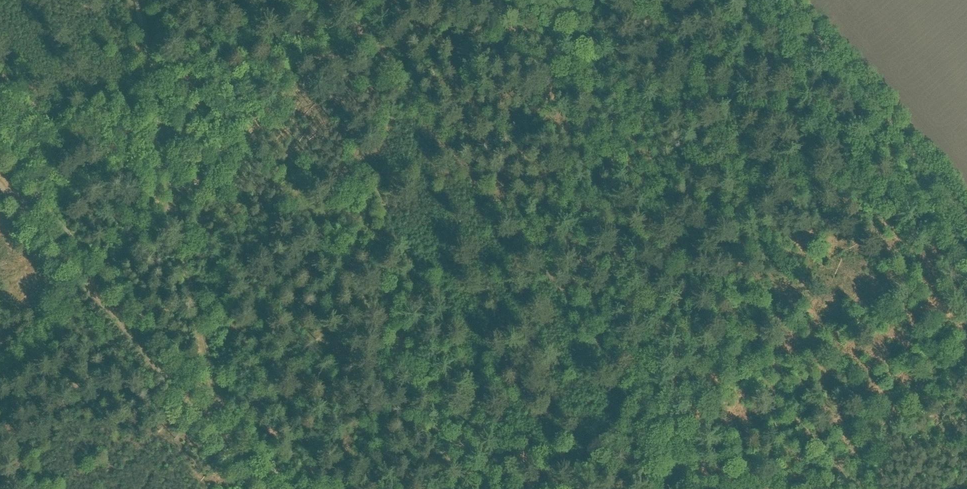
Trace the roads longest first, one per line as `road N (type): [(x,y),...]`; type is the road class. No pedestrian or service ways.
road 1 (track): [(685,488),(559,280),(330,0)]
road 2 (track): [(0,360),(392,0)]
road 3 (track): [(210,431),(214,402),(138,0)]
road 4 (track): [(0,187),(260,488)]
road 5 (track): [(789,0),(966,218)]
road 6 (track): [(966,339),(813,488)]

